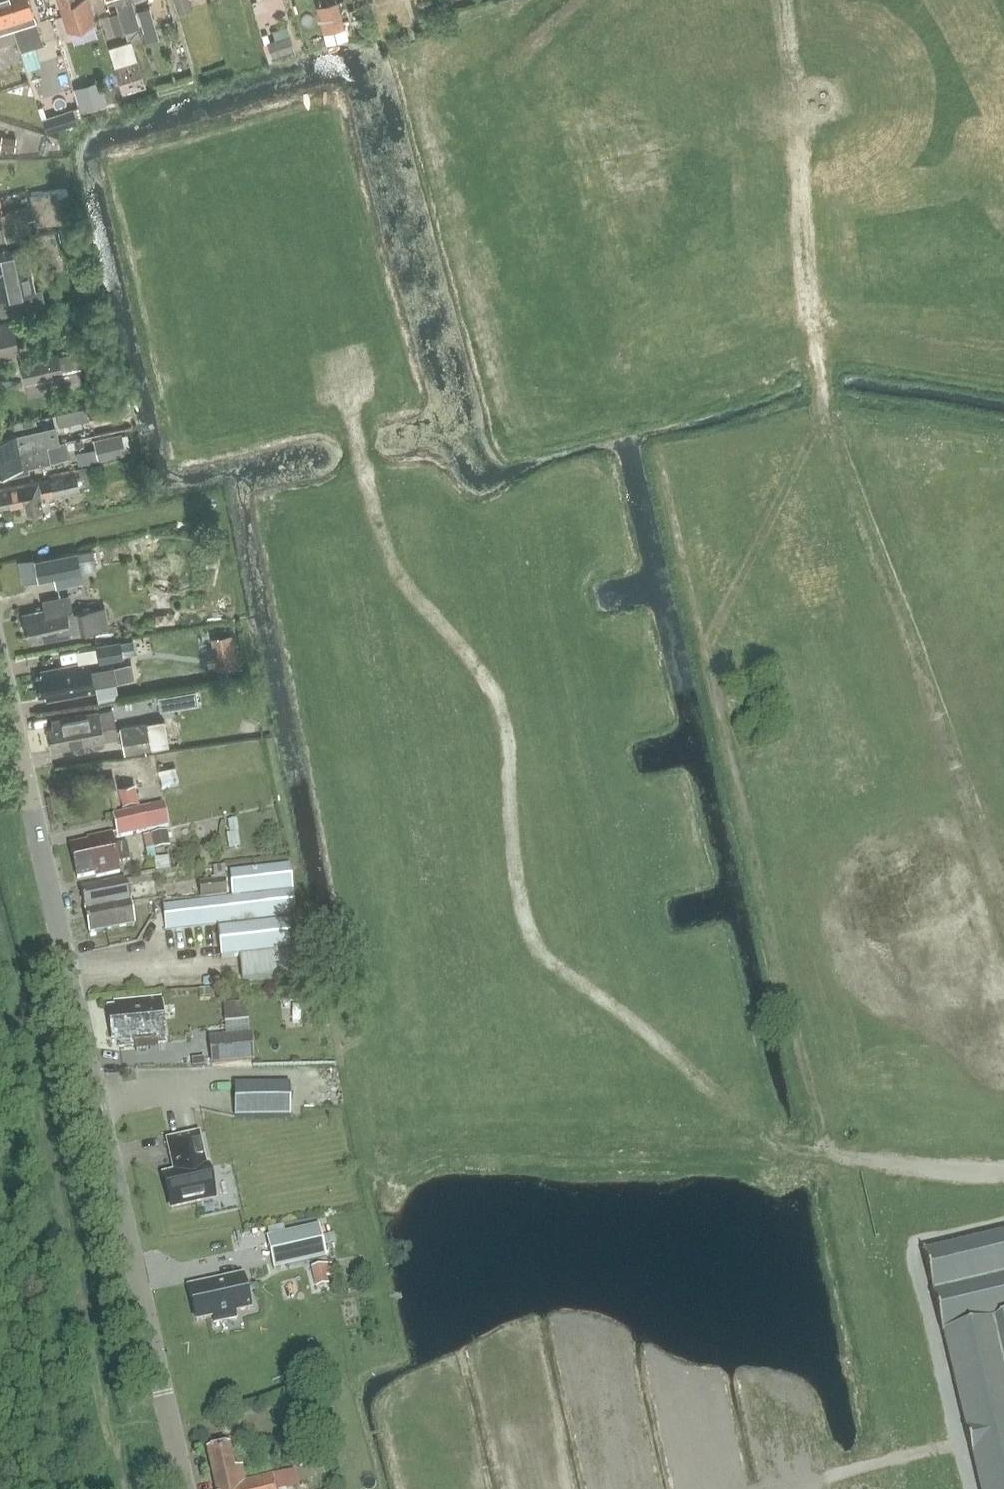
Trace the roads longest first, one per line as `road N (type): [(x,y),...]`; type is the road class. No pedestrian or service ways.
road 1 (unclassified): [(186,1488),(89,1059)]
road 2 (residential): [(89,1059),(0,664)]

